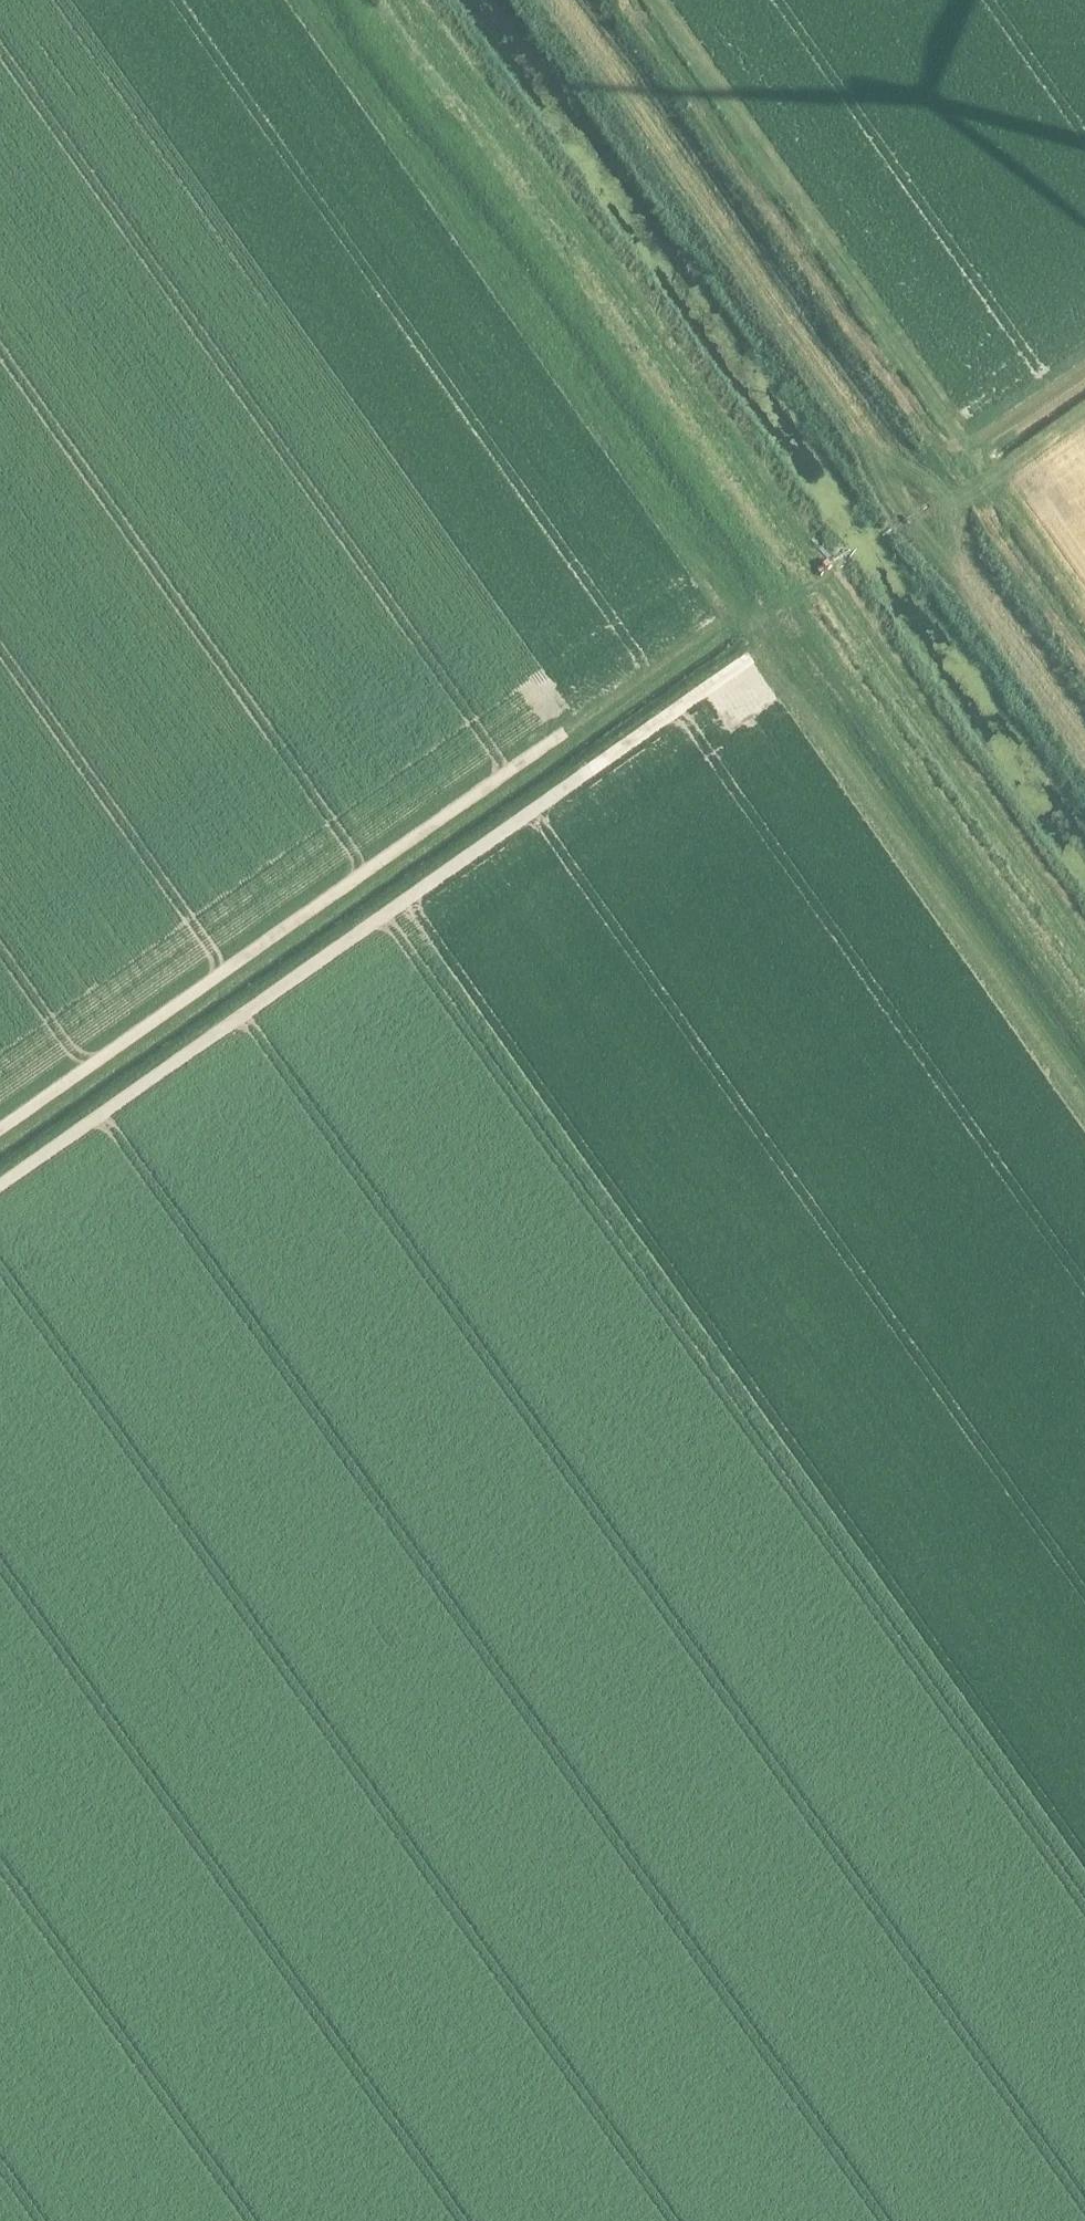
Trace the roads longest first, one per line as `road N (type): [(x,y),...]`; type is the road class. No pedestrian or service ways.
road 1 (track): [(836,594),(0,1183)]
road 2 (track): [(668,358),(1084,945)]
road 3 (track): [(0,1129),(565,731)]

